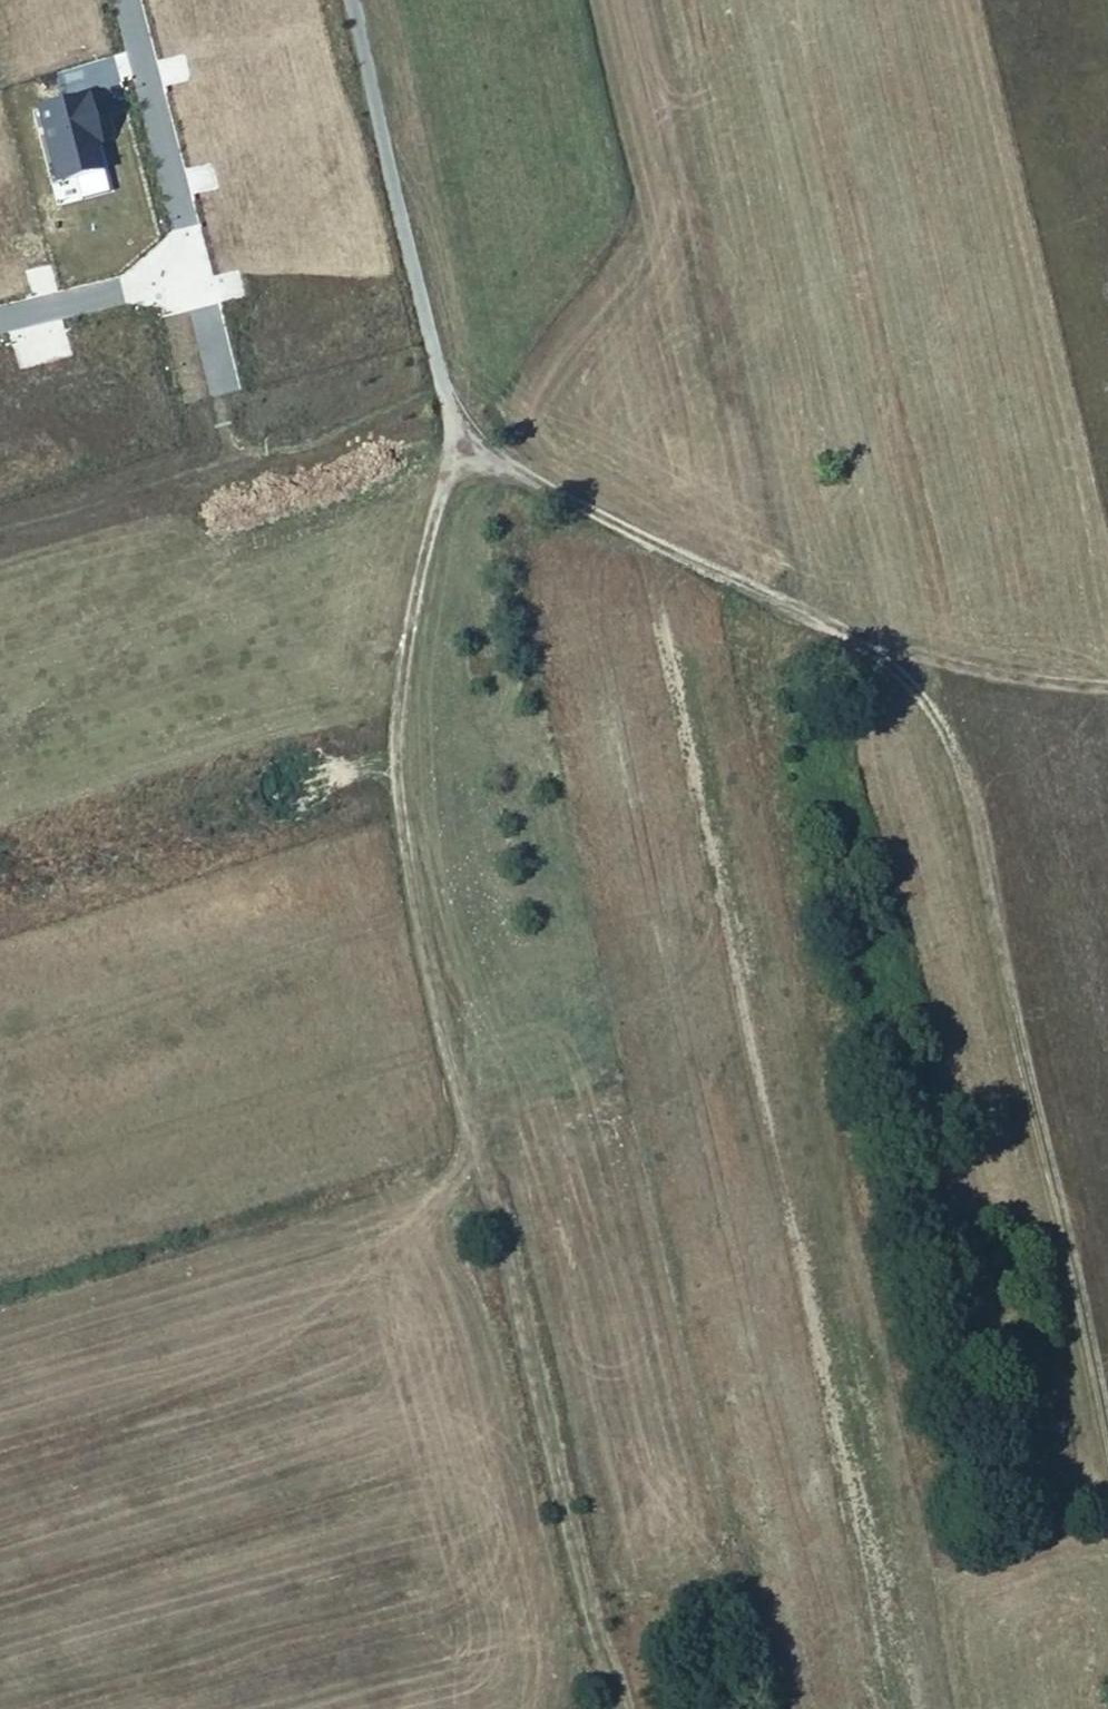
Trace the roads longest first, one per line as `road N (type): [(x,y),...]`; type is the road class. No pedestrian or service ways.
road 1 (track): [(614,1708),(507,1260),(418,989),(385,733),(418,554),(453,452),(567,501),(693,580),(816,604),(990,669),(1107,678)]
road 2 (residential): [(116,0),(184,248),(168,279),(0,322)]
road 3 (residential): [(453,452),(348,0)]

